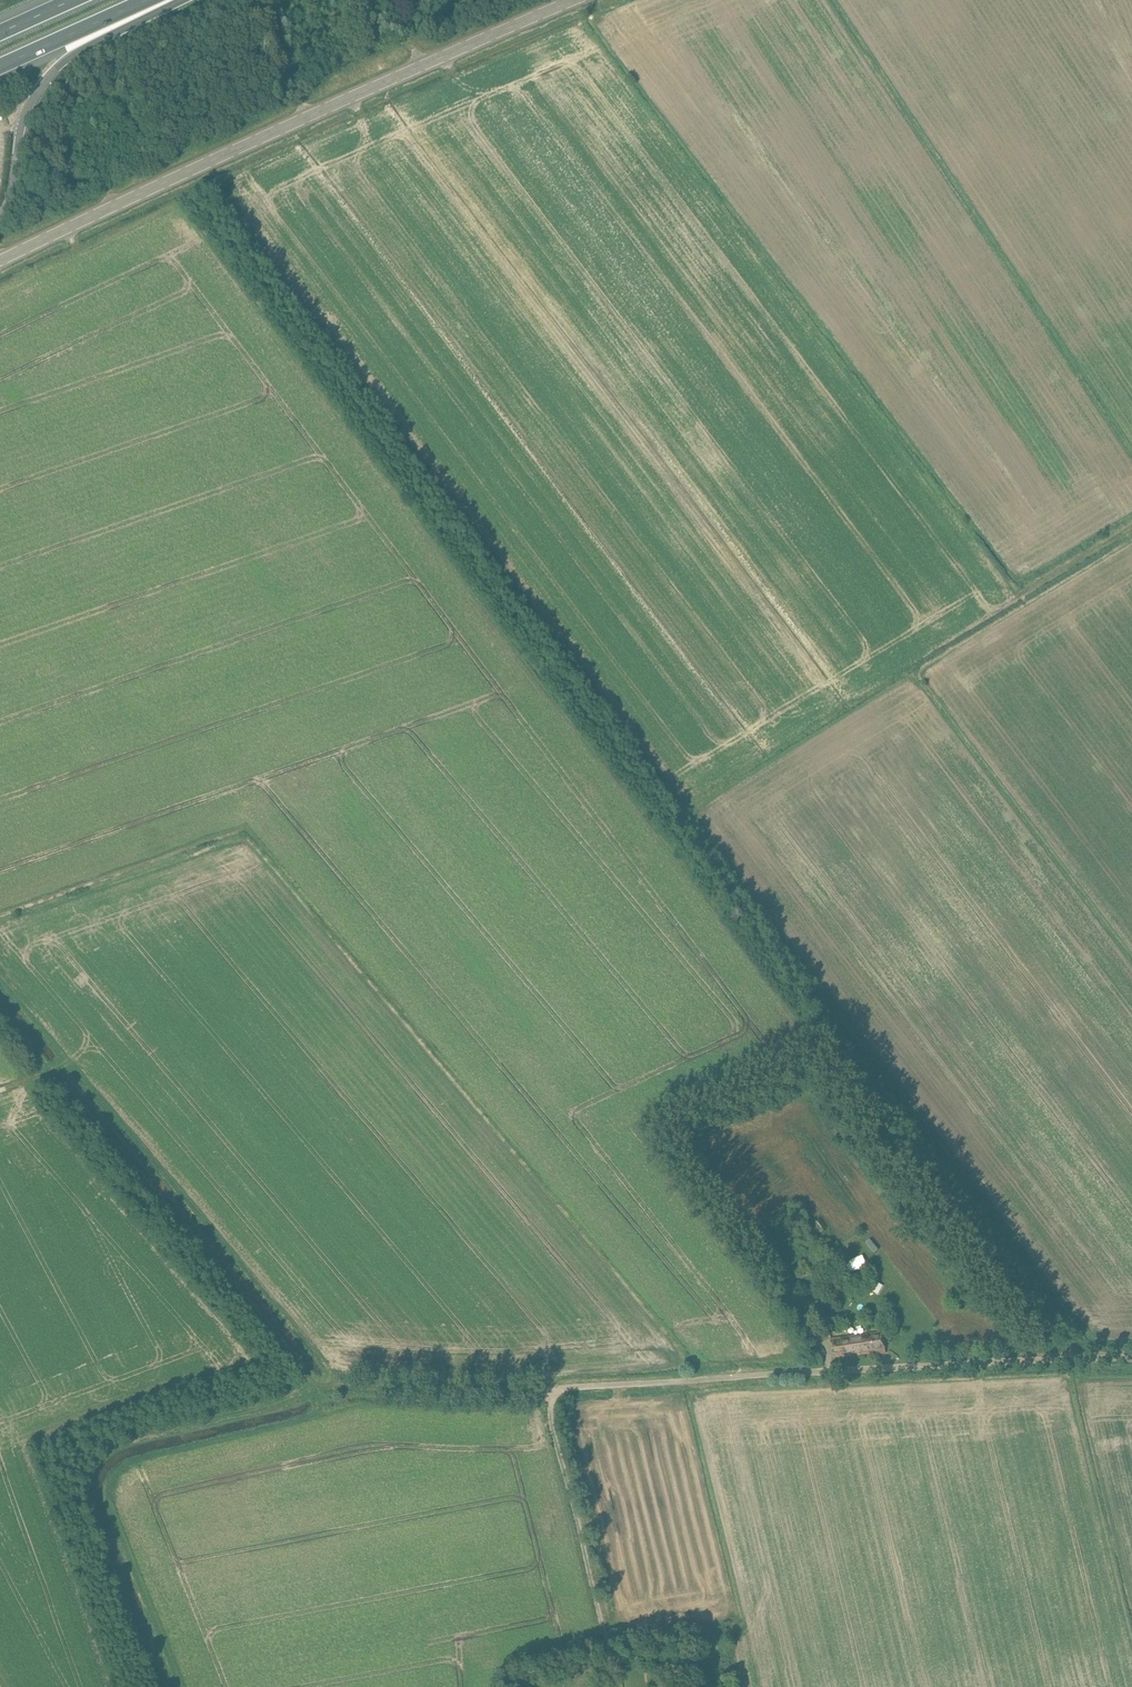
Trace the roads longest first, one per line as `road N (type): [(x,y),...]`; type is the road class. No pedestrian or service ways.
road 1 (track): [(549,1395),(386,1398),(308,1383),(0,1033)]
road 2 (tertiary): [(574,0),(365,88),(0,261)]
road 3 (unclassified): [(1131,1362),(549,1395)]
road 4 (track): [(549,1395),(618,1686)]
road 5 (motorway): [(0,67),(148,0)]
road 6 (motorway): [(56,69),(178,0)]

